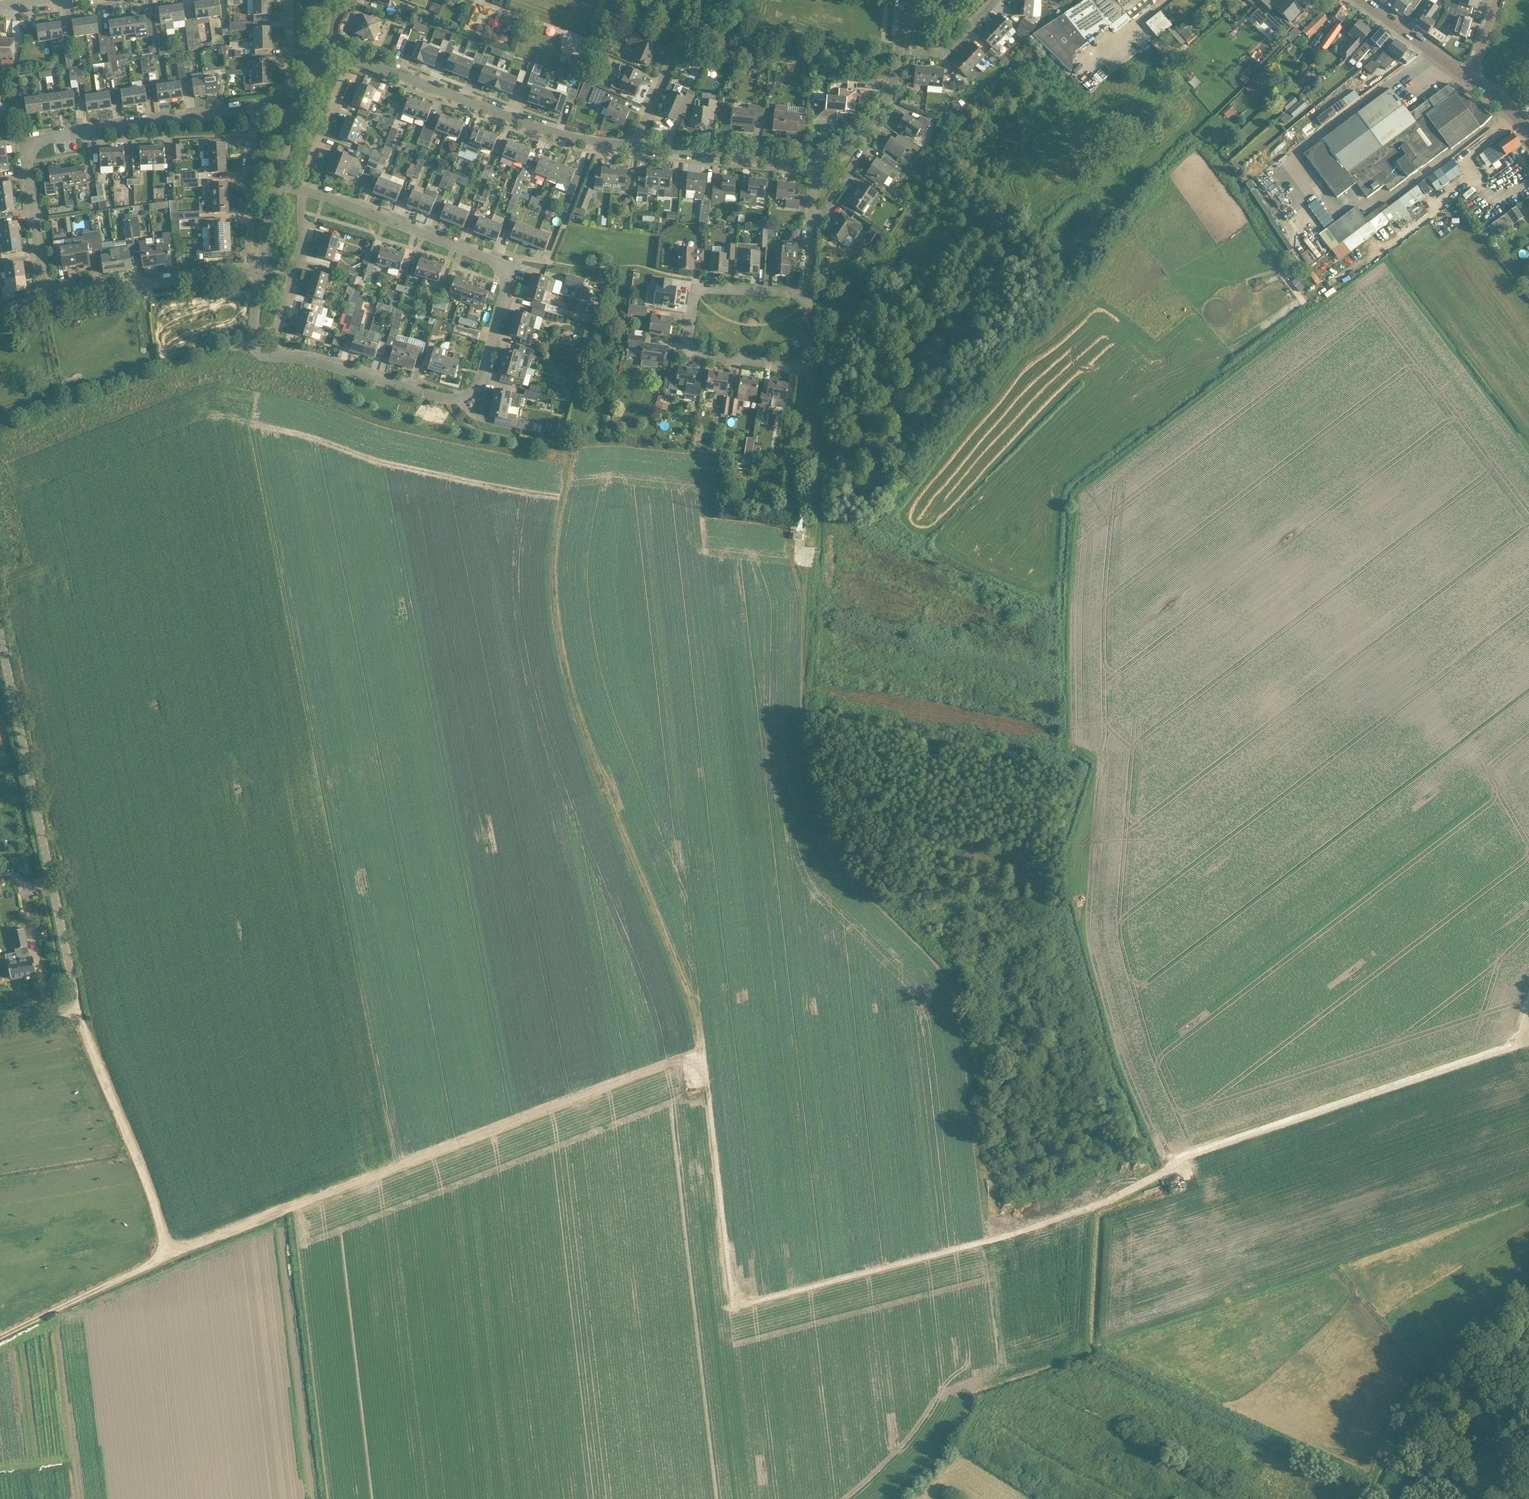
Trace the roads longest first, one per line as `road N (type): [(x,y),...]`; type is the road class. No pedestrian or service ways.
road 1 (track): [(153,1258),(684,1050),(692,1037),(690,1003),(569,675),(557,544),(577,443)]
road 2 (track): [(692,1037),(707,1065),(739,1304),(1105,1203),(1211,1150),(1505,1048),(1524,1039),(1528,1025)]
road 3 (residential): [(259,271),(47,292),(24,154),(31,140),(258,109)]
road 4 (residential): [(251,332),(258,355),(313,361),(445,399),(471,392),(480,378),(504,266),(303,191)]
road 5 (track): [(0,1336),(153,1258),(161,1235),(152,1193),(75,1015)]
road 6 (unclassified): [(0,1020),(75,1015),(0,670)]
road 7 (residential): [(350,58),(545,132),(633,147)]
road 8 (residential): [(804,368),(685,347),(695,291),(807,294)]
road 9 (residential): [(633,147),(814,159)]
road 10 (residential): [(303,191),(301,249),(278,329),(251,330)]
road 11 (residential): [(258,109),(246,180),(250,249),(262,253)]
road 12 (residential): [(350,58),(303,191)]
road 13 (unclassified): [(1468,75),(1367,0)]

